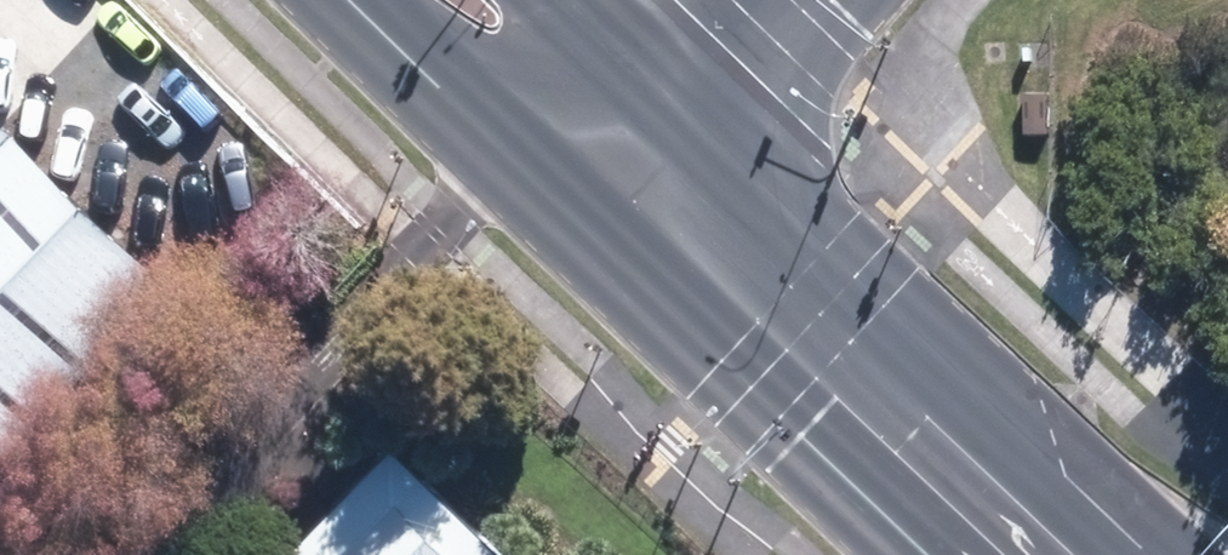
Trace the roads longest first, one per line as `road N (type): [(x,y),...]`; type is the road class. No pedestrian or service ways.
road 1 (primary): [(713,141),(1147,554)]
road 2 (primary): [(938,554),(614,244)]
road 3 (primary): [(505,142),(357,0)]
road 4 (tertiary): [(832,0),(713,141)]
road 5 (primary): [(604,36),(713,141)]
road 6 (primary): [(614,244),(505,142)]
road 7 (tertiary): [(505,142),(604,36)]
road 8 (tertiary): [(713,141),(614,244)]

